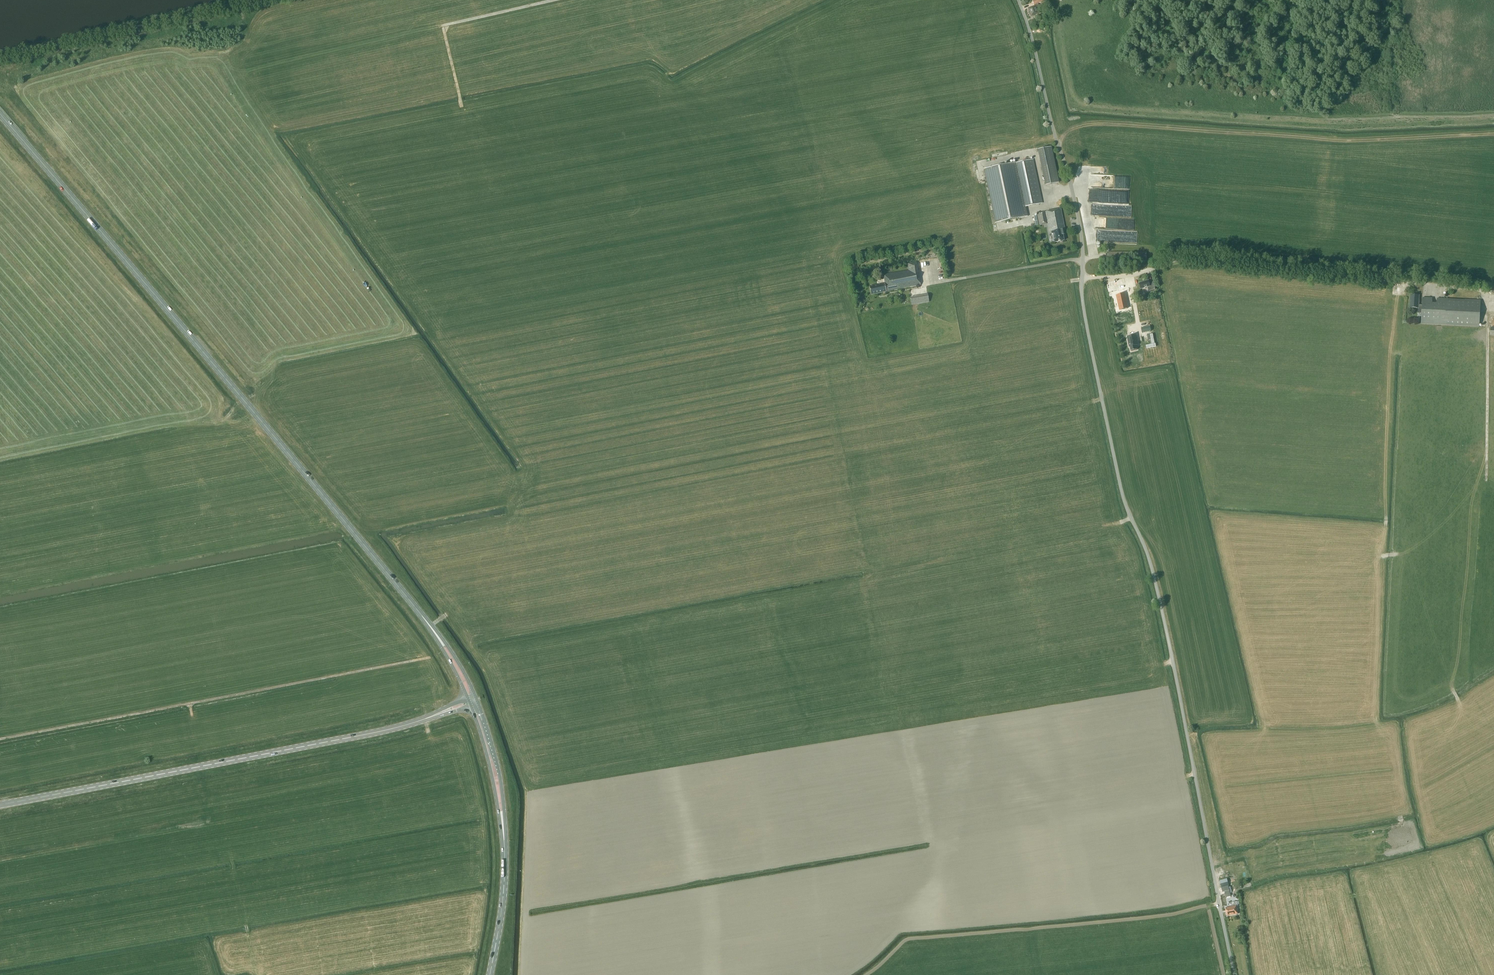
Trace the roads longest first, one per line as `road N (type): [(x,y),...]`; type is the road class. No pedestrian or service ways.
road 1 (unclassified): [(1235,974),(1156,582),(1124,502),(1084,312),(1072,187),(1019,0)]
road 2 (primary): [(422,616),(0,114)]
road 3 (tertiary): [(422,720),(0,805)]
road 4 (primary): [(504,840),(499,769),(477,699)]
road 5 (primary): [(471,705),(504,840)]
road 6 (primary): [(490,974),(504,840)]

